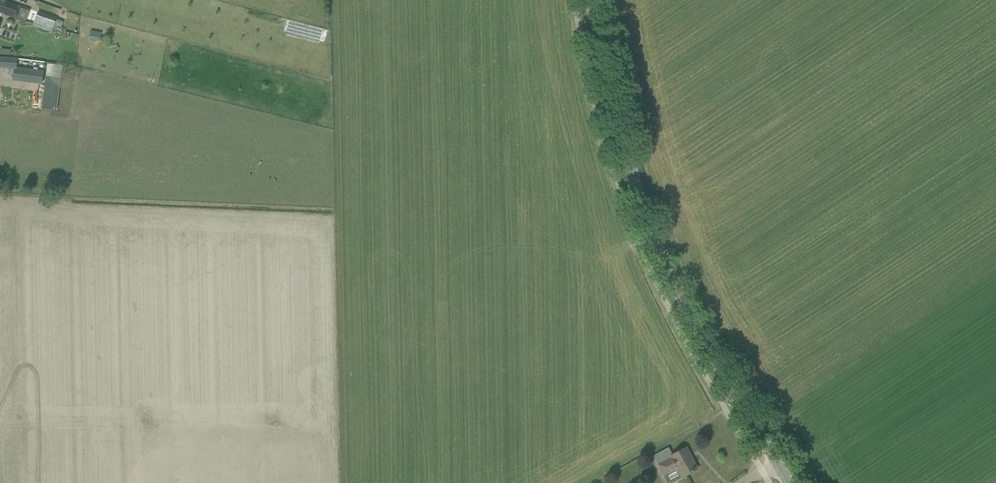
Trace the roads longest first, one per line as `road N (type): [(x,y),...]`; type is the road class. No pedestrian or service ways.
road 1 (unclassified): [(788,482),(699,333),(642,205),(591,0)]

